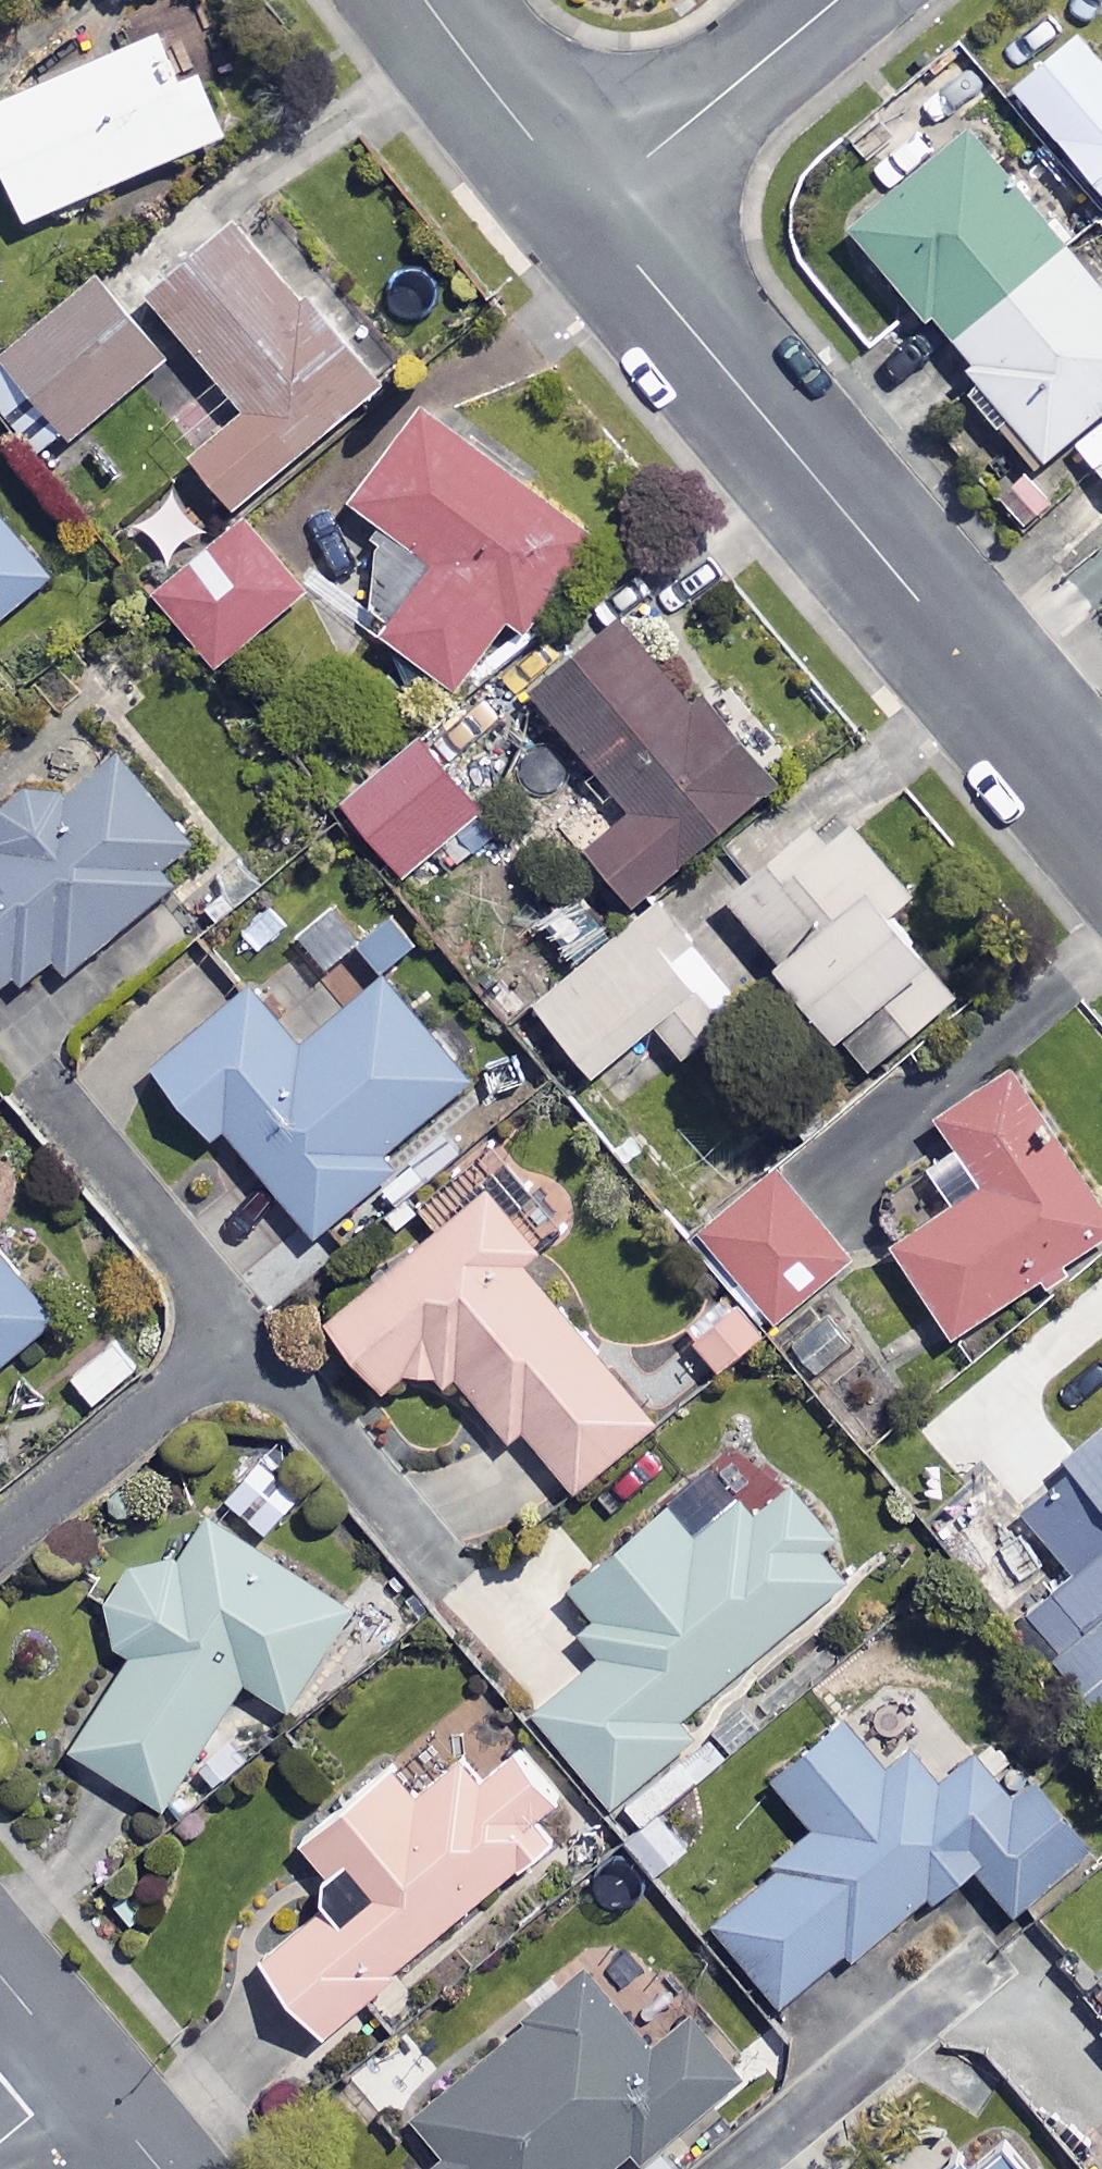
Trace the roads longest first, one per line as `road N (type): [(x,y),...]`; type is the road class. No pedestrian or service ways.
road 1 (residential): [(1101,821),(586,208)]
road 2 (residential): [(838,0),(586,208)]
road 3 (residential): [(586,208),(426,0)]
road 4 (residential): [(0,1976),(83,2076)]
road 5 (residential): [(83,2076),(160,2168)]

